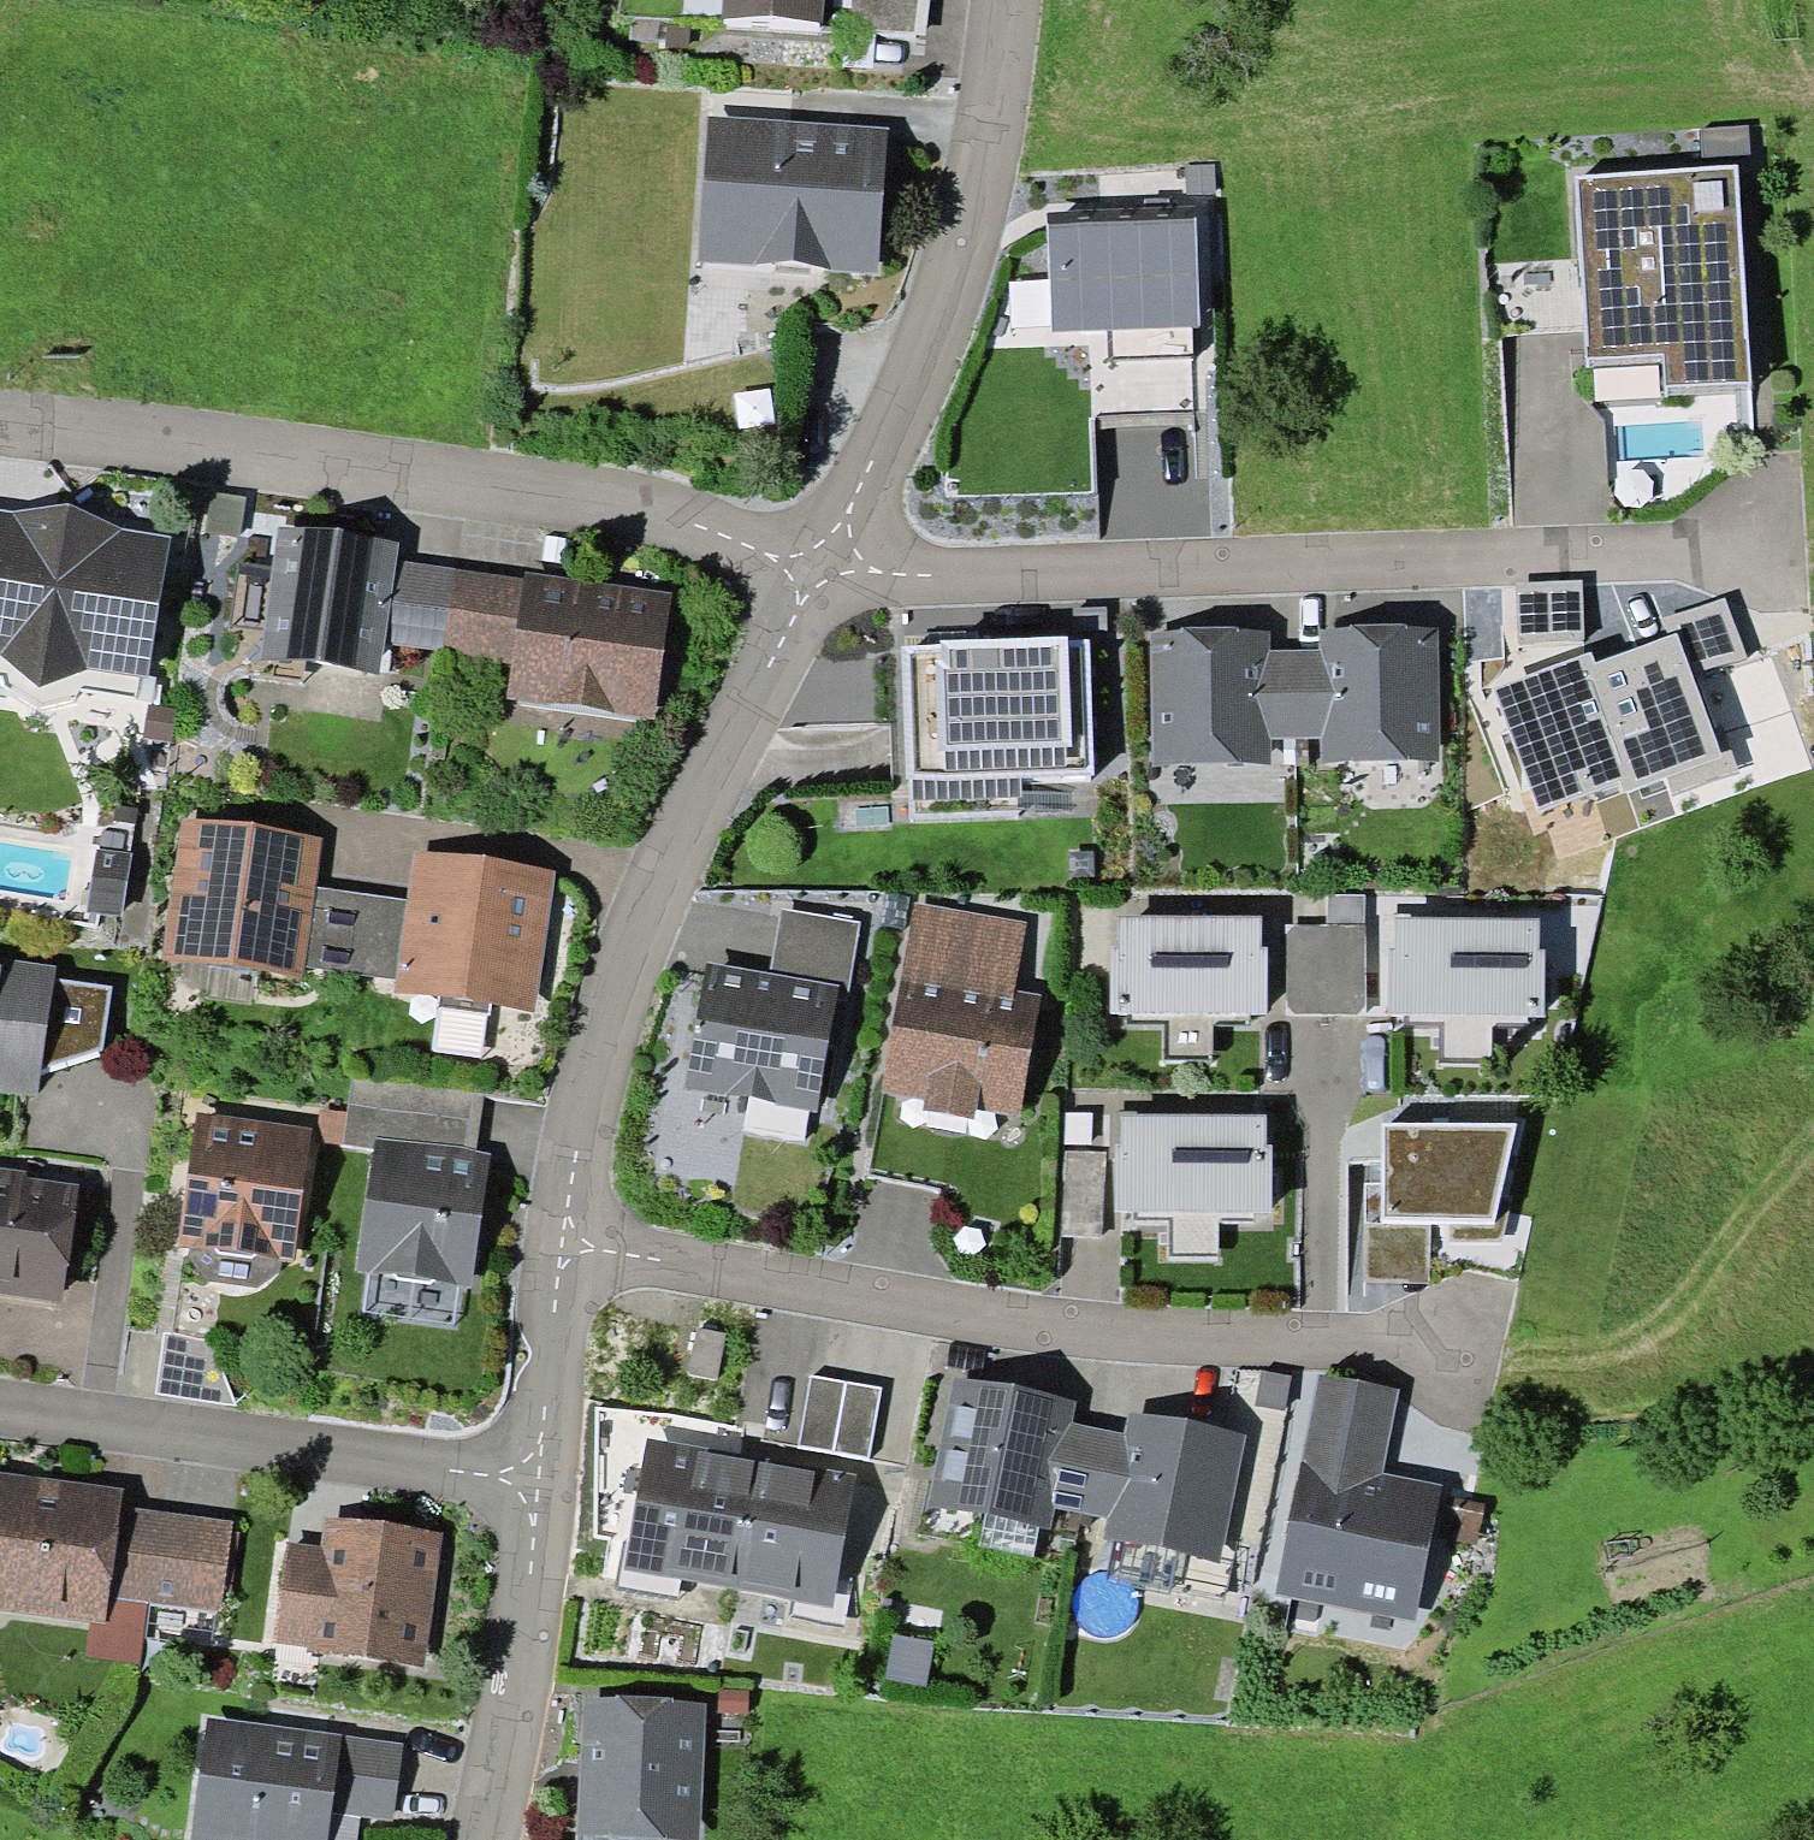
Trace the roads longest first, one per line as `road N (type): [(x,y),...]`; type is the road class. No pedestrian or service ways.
road 1 (residential): [(827,586),(1771,562)]
road 2 (residential): [(564,1244),(1088,1338),(1325,1349),(1459,1335)]
road 3 (residential): [(0,427),(663,514),(827,586)]
road 4 (residential): [(564,1244),(618,990),(664,872),(765,678),(827,586)]
road 5 (residential): [(827,586),(952,318),(1014,0)]
road 6 (residential): [(538,1479),(0,1412)]
road 7 (residential): [(489,1839),(538,1479)]
road 8 (residential): [(538,1479),(564,1244)]

